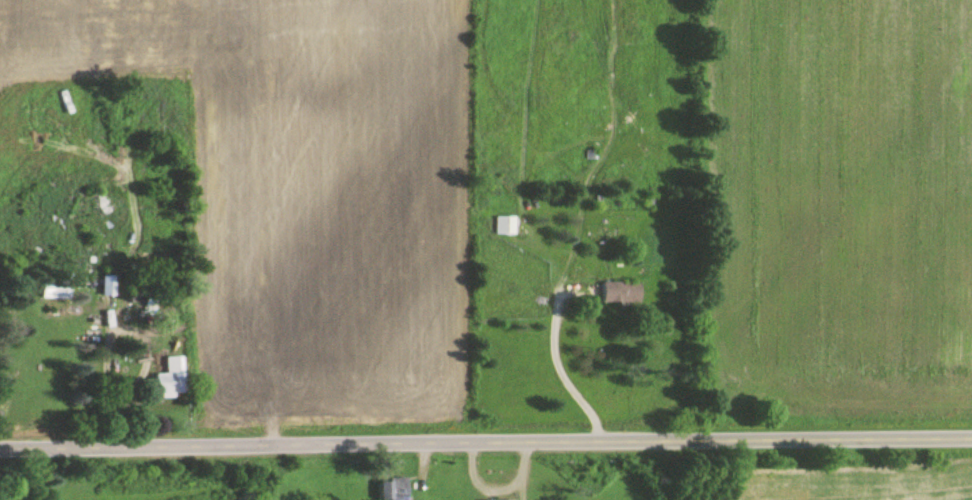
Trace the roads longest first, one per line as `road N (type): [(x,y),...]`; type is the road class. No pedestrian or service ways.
road 1 (tertiary): [(0,449),(718,440)]
road 2 (tertiary): [(718,440),(971,437)]

